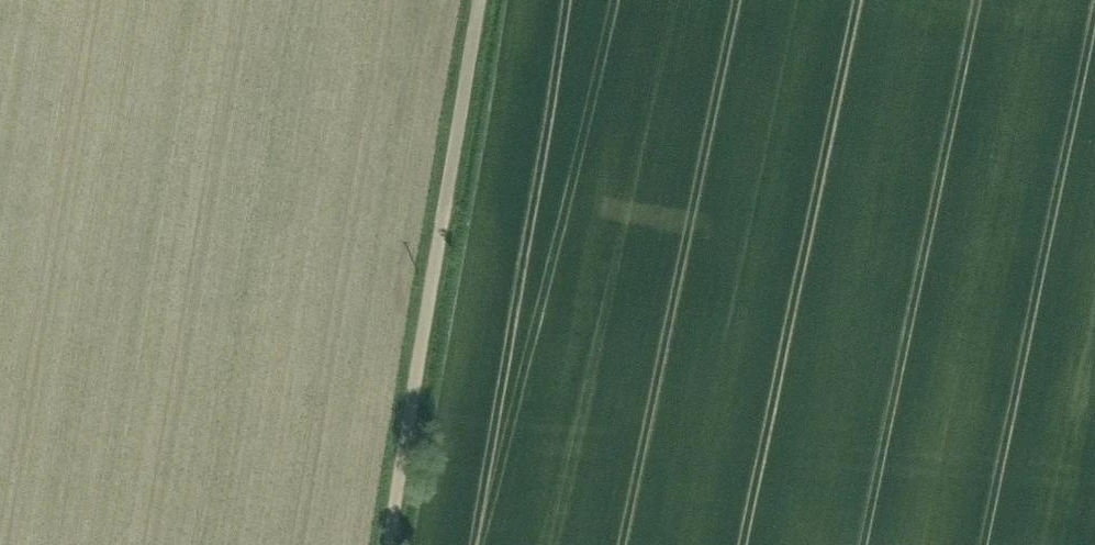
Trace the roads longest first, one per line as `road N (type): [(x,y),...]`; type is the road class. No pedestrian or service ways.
road 1 (unclassified): [(396,544),(484,0)]

